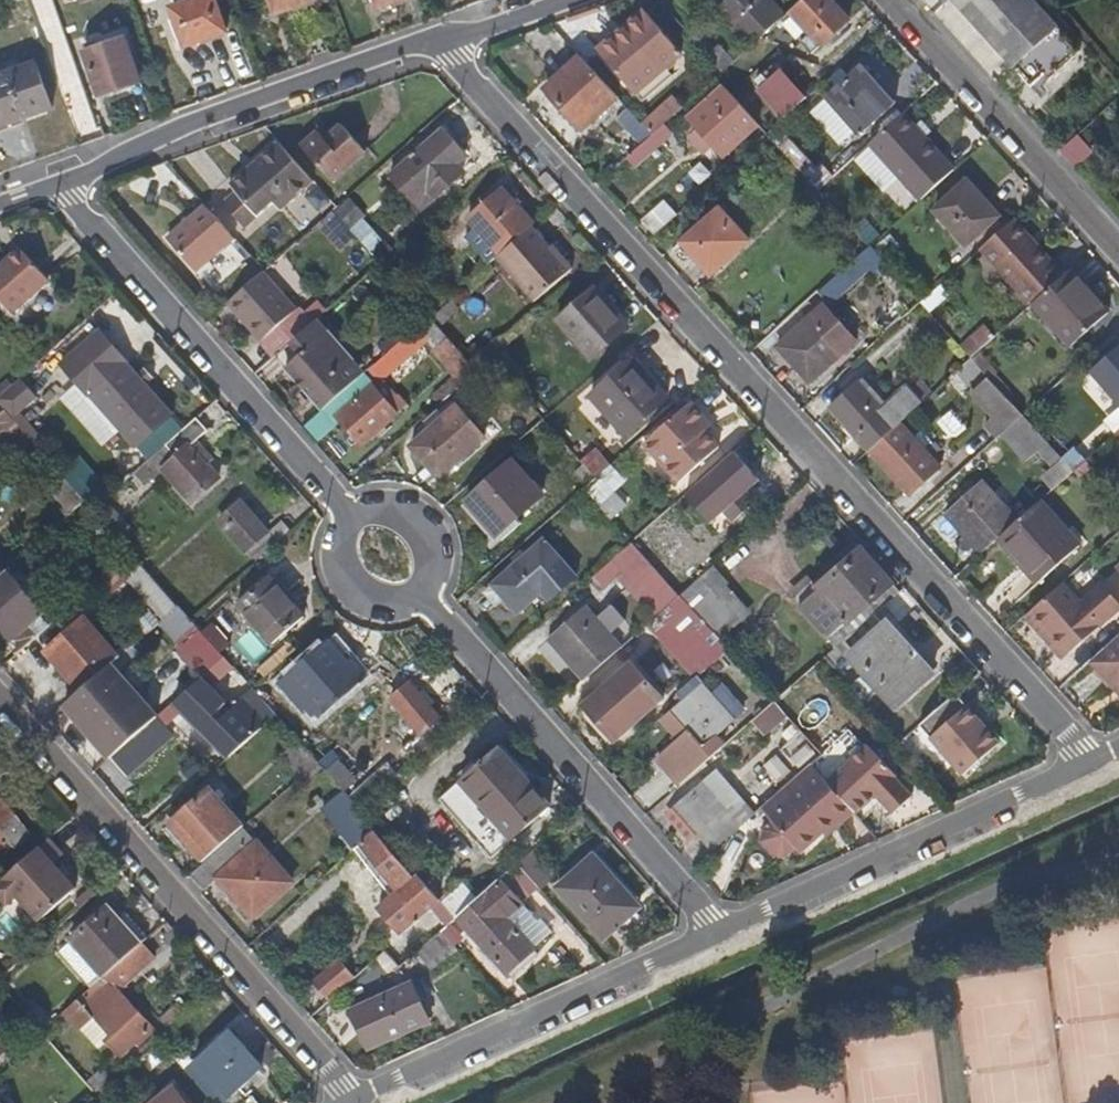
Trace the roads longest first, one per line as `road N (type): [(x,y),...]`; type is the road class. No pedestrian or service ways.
road 1 (residential): [(434,39),(1092,761)]
road 2 (residential): [(0,696),(357,1100)]
road 3 (residential): [(63,176),(356,508)]
road 4 (residential): [(431,594),(718,930)]
road 5 (residential): [(1092,761),(718,930)]
road 6 (residential): [(718,930),(357,1100)]
road 7 (residential): [(63,176),(434,39)]
road 8 (residential): [(888,0),(1118,250)]
road 9 (residential): [(356,508),(341,521),(329,558),(343,595),(377,614),(397,614),(431,594)]
road 10 (residential): [(431,594),(444,542),(424,512),(391,498),(356,508)]
road 11 (residential): [(434,39),(552,0)]

